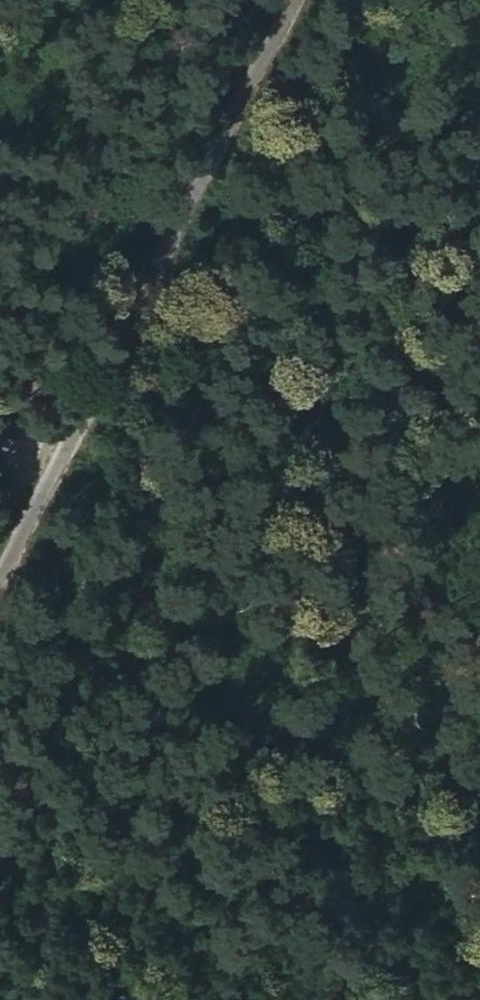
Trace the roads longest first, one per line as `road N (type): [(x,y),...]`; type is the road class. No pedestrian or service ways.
road 1 (track): [(479,830),(0,593)]

